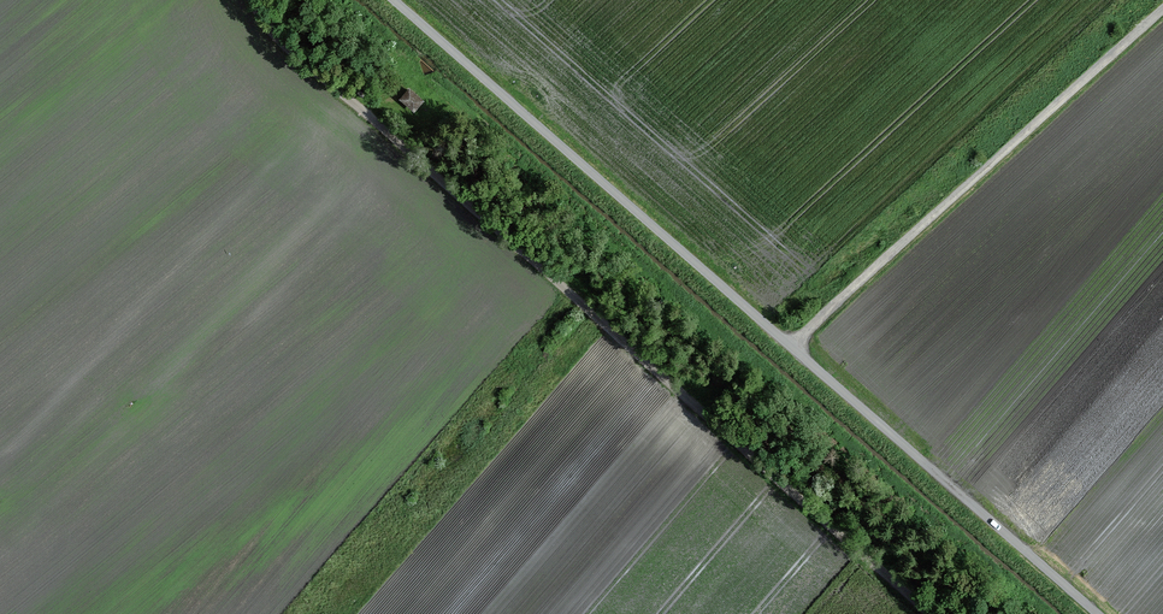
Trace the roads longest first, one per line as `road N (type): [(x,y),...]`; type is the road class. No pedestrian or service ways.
road 1 (track): [(395,0),(1100,613)]
road 2 (track): [(252,0),(269,29),(939,613)]
road 3 (track): [(790,344),(1162,14)]

